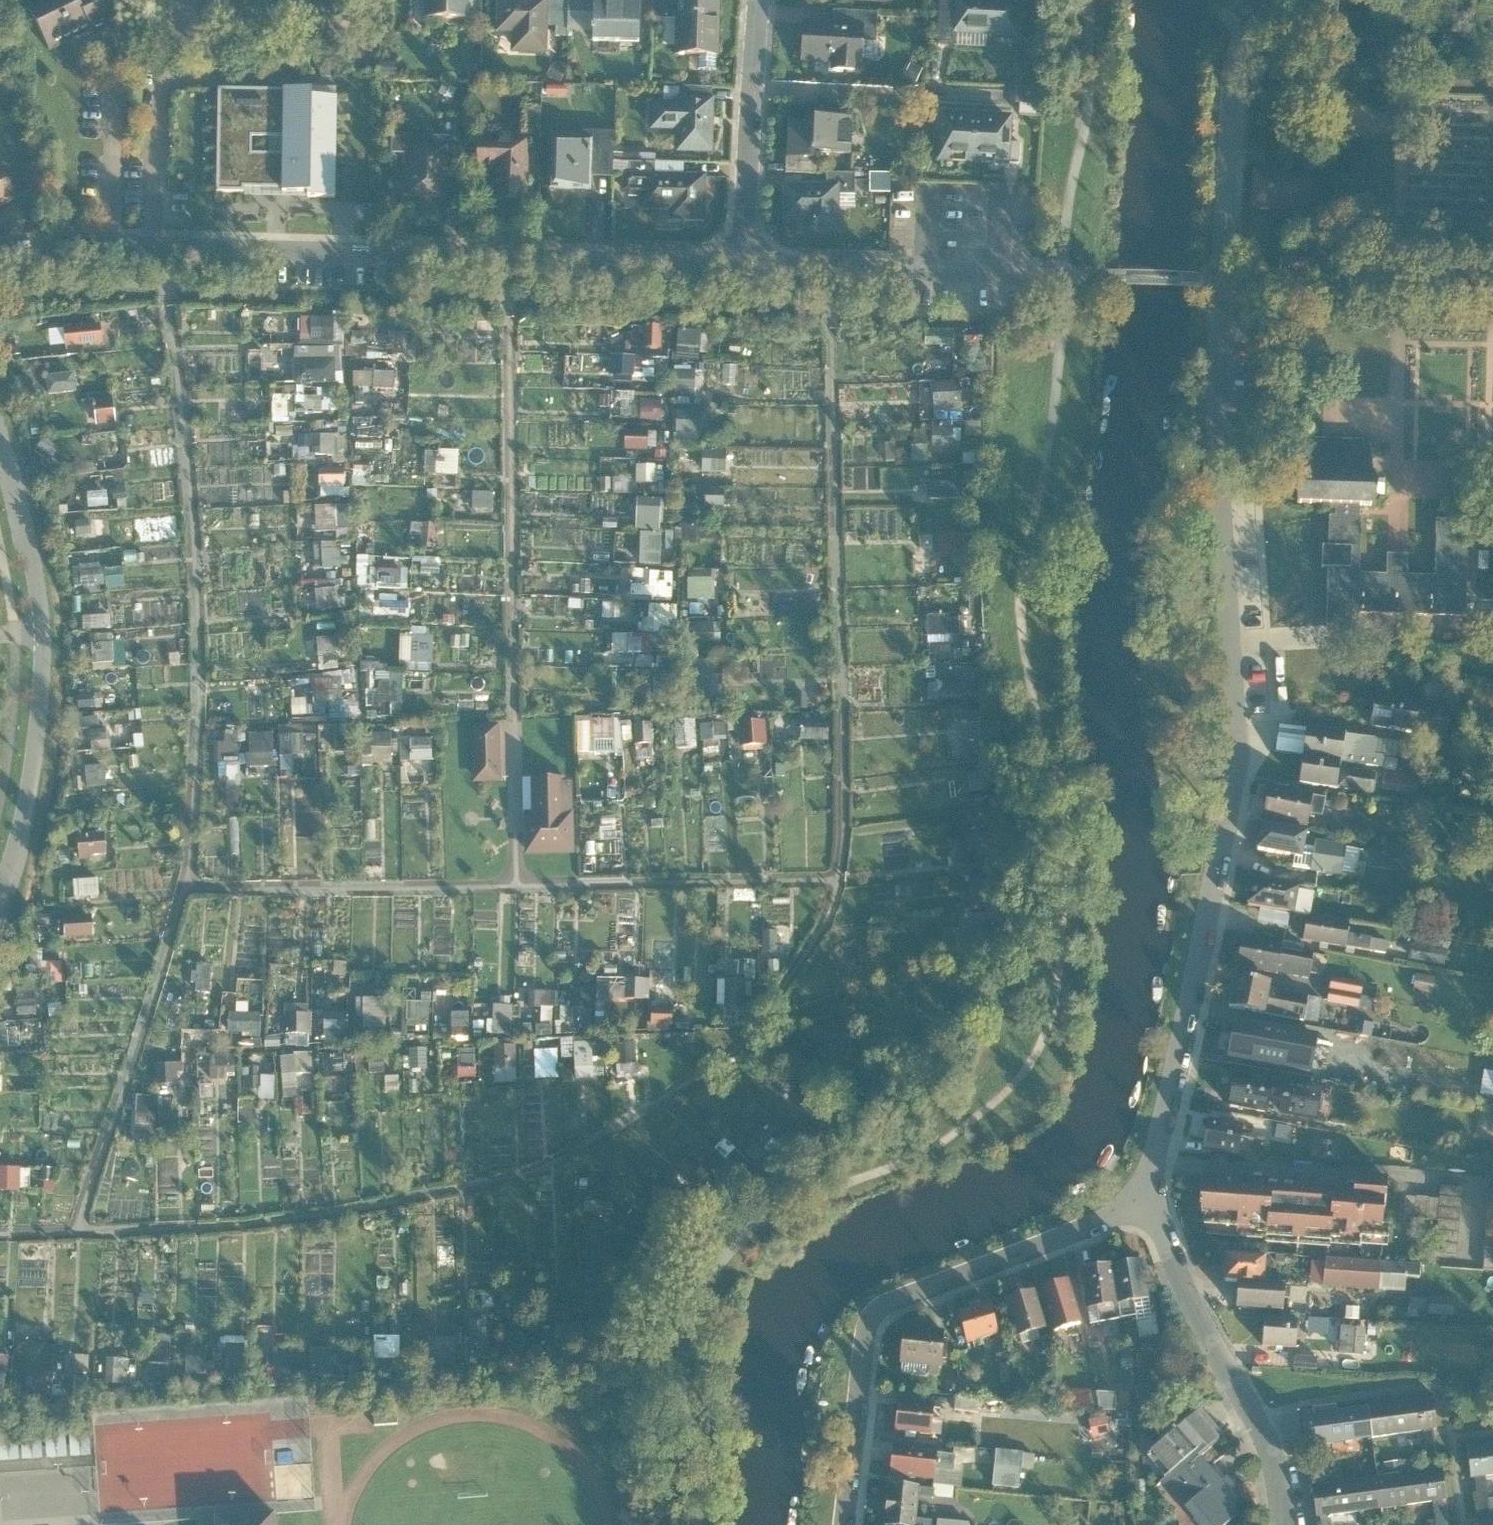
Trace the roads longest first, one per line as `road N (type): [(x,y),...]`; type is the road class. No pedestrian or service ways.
road 1 (residential): [(1284,0),(1242,34),(1231,89),(1220,409),(1233,787),(1162,1142),(1137,1198)]
road 2 (residential): [(0,255),(334,251),(744,265)]
road 3 (residential): [(846,1524),(868,1342),(880,1316),(931,1288),(1117,1215),(1137,1198)]
road 4 (residential): [(0,437),(25,518),(44,656),(36,752),(0,904)]
road 5 (residential): [(1137,1198),(1161,1229),(1267,1442),(1285,1524)]
road 6 (residential): [(744,265),(1031,273)]
road 7 (residential): [(744,265),(758,0)]

